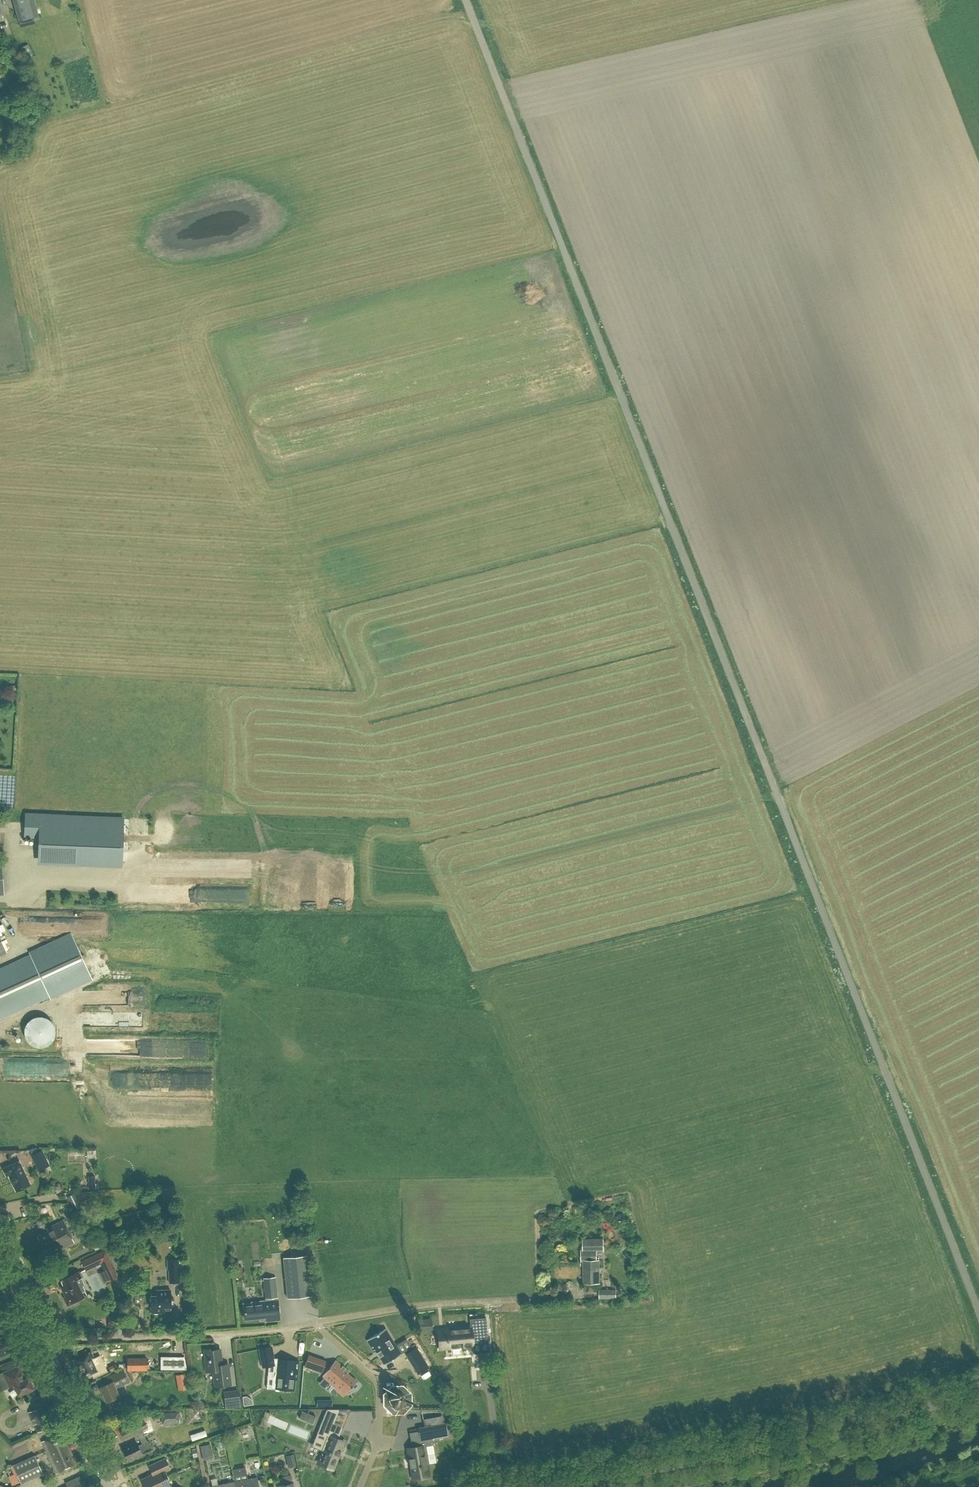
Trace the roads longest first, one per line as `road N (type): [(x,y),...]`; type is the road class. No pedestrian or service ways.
road 1 (unclassified): [(978,1309),(467,0)]
road 2 (unclassified): [(978,1386),(881,1425),(560,1486)]
road 3 (residential): [(45,1345),(317,1321)]
road 4 (residential): [(317,1321),(416,1305),(577,1296)]
road 5 (residential): [(361,1486),(379,1440),(379,1389),(317,1321)]
road 6 (tertiary): [(107,1486),(45,1345)]

